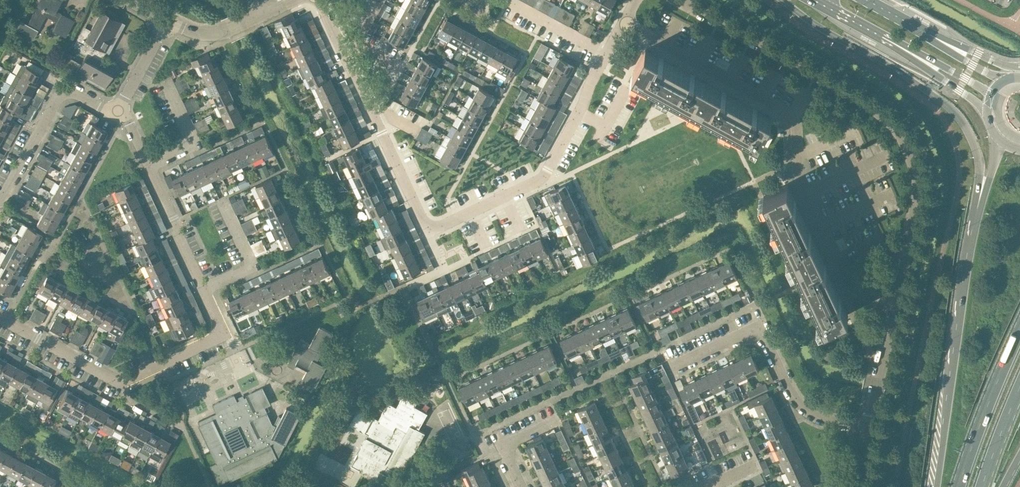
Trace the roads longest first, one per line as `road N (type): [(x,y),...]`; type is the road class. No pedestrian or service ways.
road 1 (residential): [(625,21),(547,173),(427,228),(318,0)]
road 2 (residential): [(677,0),(860,99),(902,136),(917,197),(894,303)]
road 3 (residential): [(894,303),(864,295),(843,272),(799,176),(796,126),(788,111),(625,21)]
road 4 (primary): [(779,0),(952,110),(979,158),(976,215)]
road 5 (residential): [(0,317),(120,383),(225,334),(204,290)]
road 6 (primary): [(976,215),(937,486)]
road 7 (residential): [(866,429),(802,409),(758,327),(679,364)]
road 8 (residential): [(0,203),(62,94),(76,92),(118,116)]
road 9 (primary): [(1019,331),(958,486)]
road 10 (secondary): [(873,33),(988,114)]
road 11 (residential): [(204,290),(150,166)]
road 12 (secondary): [(873,33),(992,96)]
road 13 (residential): [(894,303),(866,429)]
road 14 (residential): [(204,290),(253,267),(224,205)]

